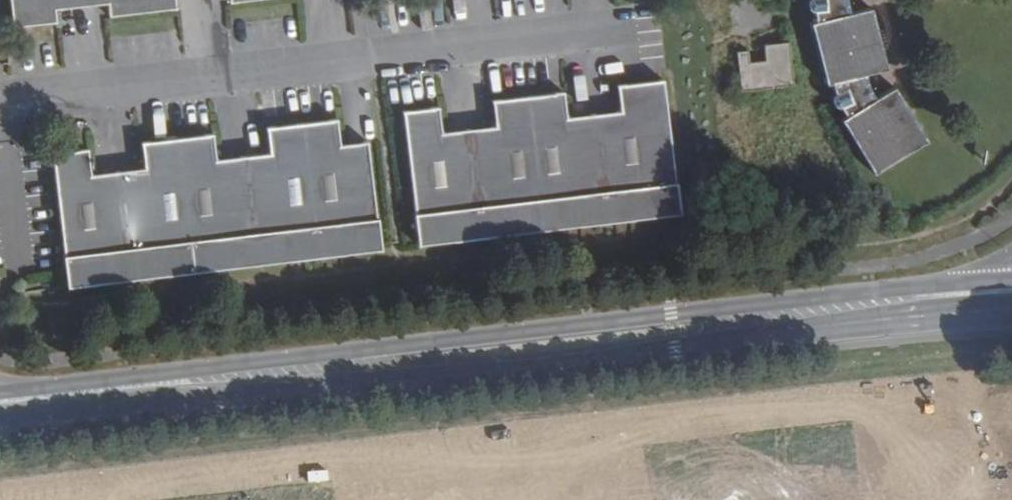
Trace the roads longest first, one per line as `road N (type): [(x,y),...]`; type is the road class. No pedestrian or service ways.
road 1 (secondary): [(0,420),(417,383),(824,334),(939,315),(999,292)]
road 2 (secondary): [(960,283),(0,392)]

